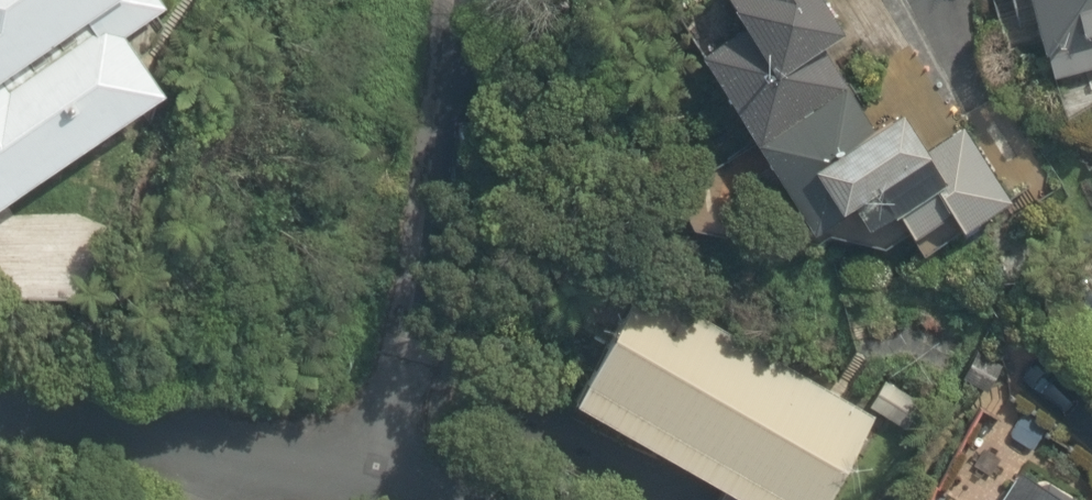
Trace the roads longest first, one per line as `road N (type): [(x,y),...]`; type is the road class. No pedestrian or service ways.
road 1 (residential): [(395,474),(473,0)]
road 2 (residential): [(395,474),(0,401)]

